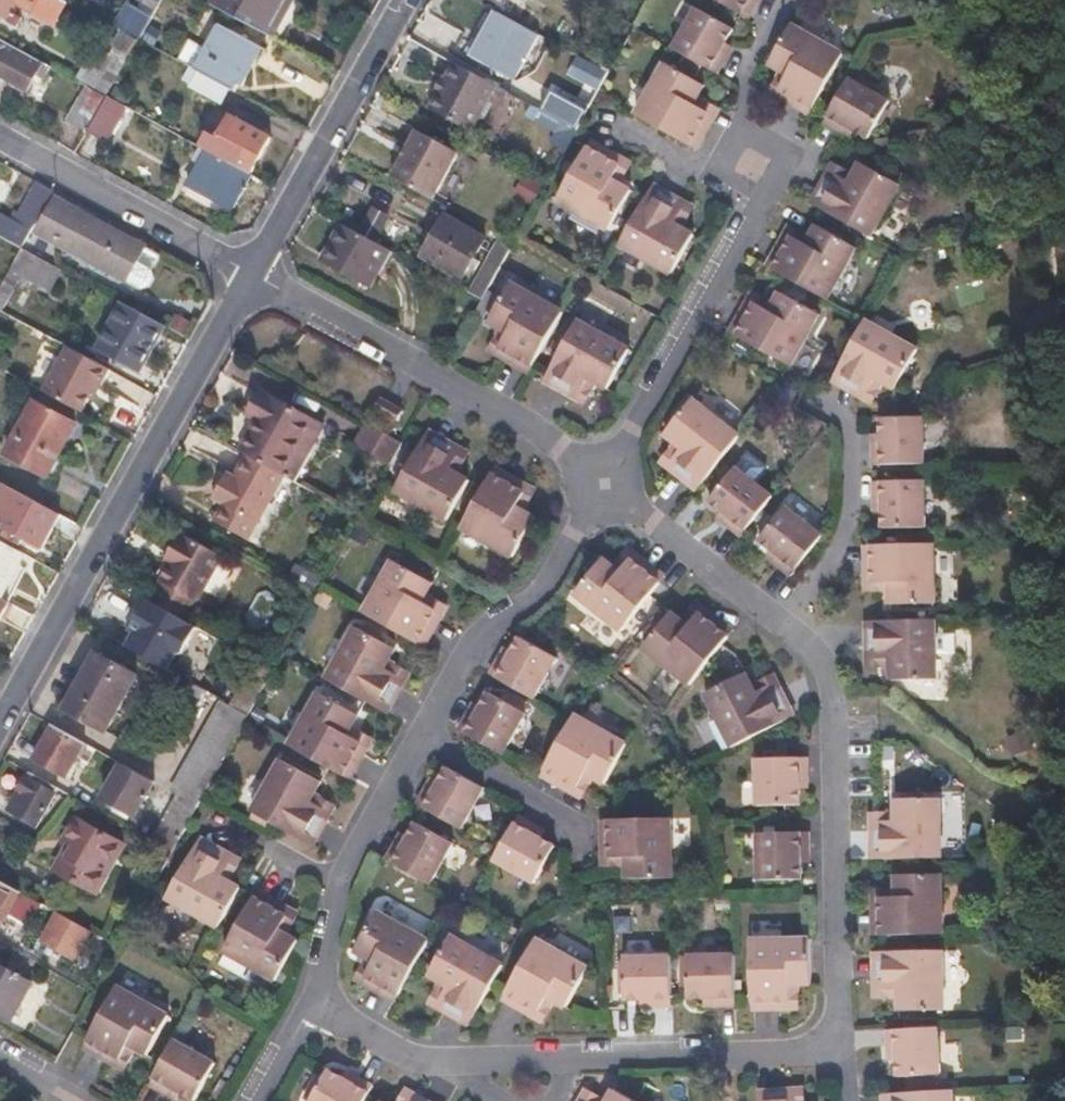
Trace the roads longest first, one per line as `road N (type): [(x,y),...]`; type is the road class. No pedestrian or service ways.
road 1 (residential): [(839,1046),(408,1054),(312,1006)]
road 2 (residential): [(0,724),(249,271)]
road 3 (residential): [(783,628),(828,680),(839,1046)]
road 4 (residential): [(249,271),(547,447),(599,487)]
road 5 (residential): [(751,169),(758,205),(599,487)]
road 6 (residential): [(599,487),(535,599),(470,638),(421,737)]
road 7 (residential): [(249,271),(403,0)]
road 8 (residential): [(421,737),(339,872),(312,1006)]
road 9 (residential): [(249,271),(0,136)]
road 10 (residential): [(783,628),(830,567),(852,515),(853,439),(840,402)]
road 11 (residential): [(599,487),(783,628)]
road 12 (residential): [(421,737),(582,828)]
road 13 (residential): [(792,0),(755,70),(751,169)]
road 14 (residential): [(619,125),(716,176),(751,169)]

